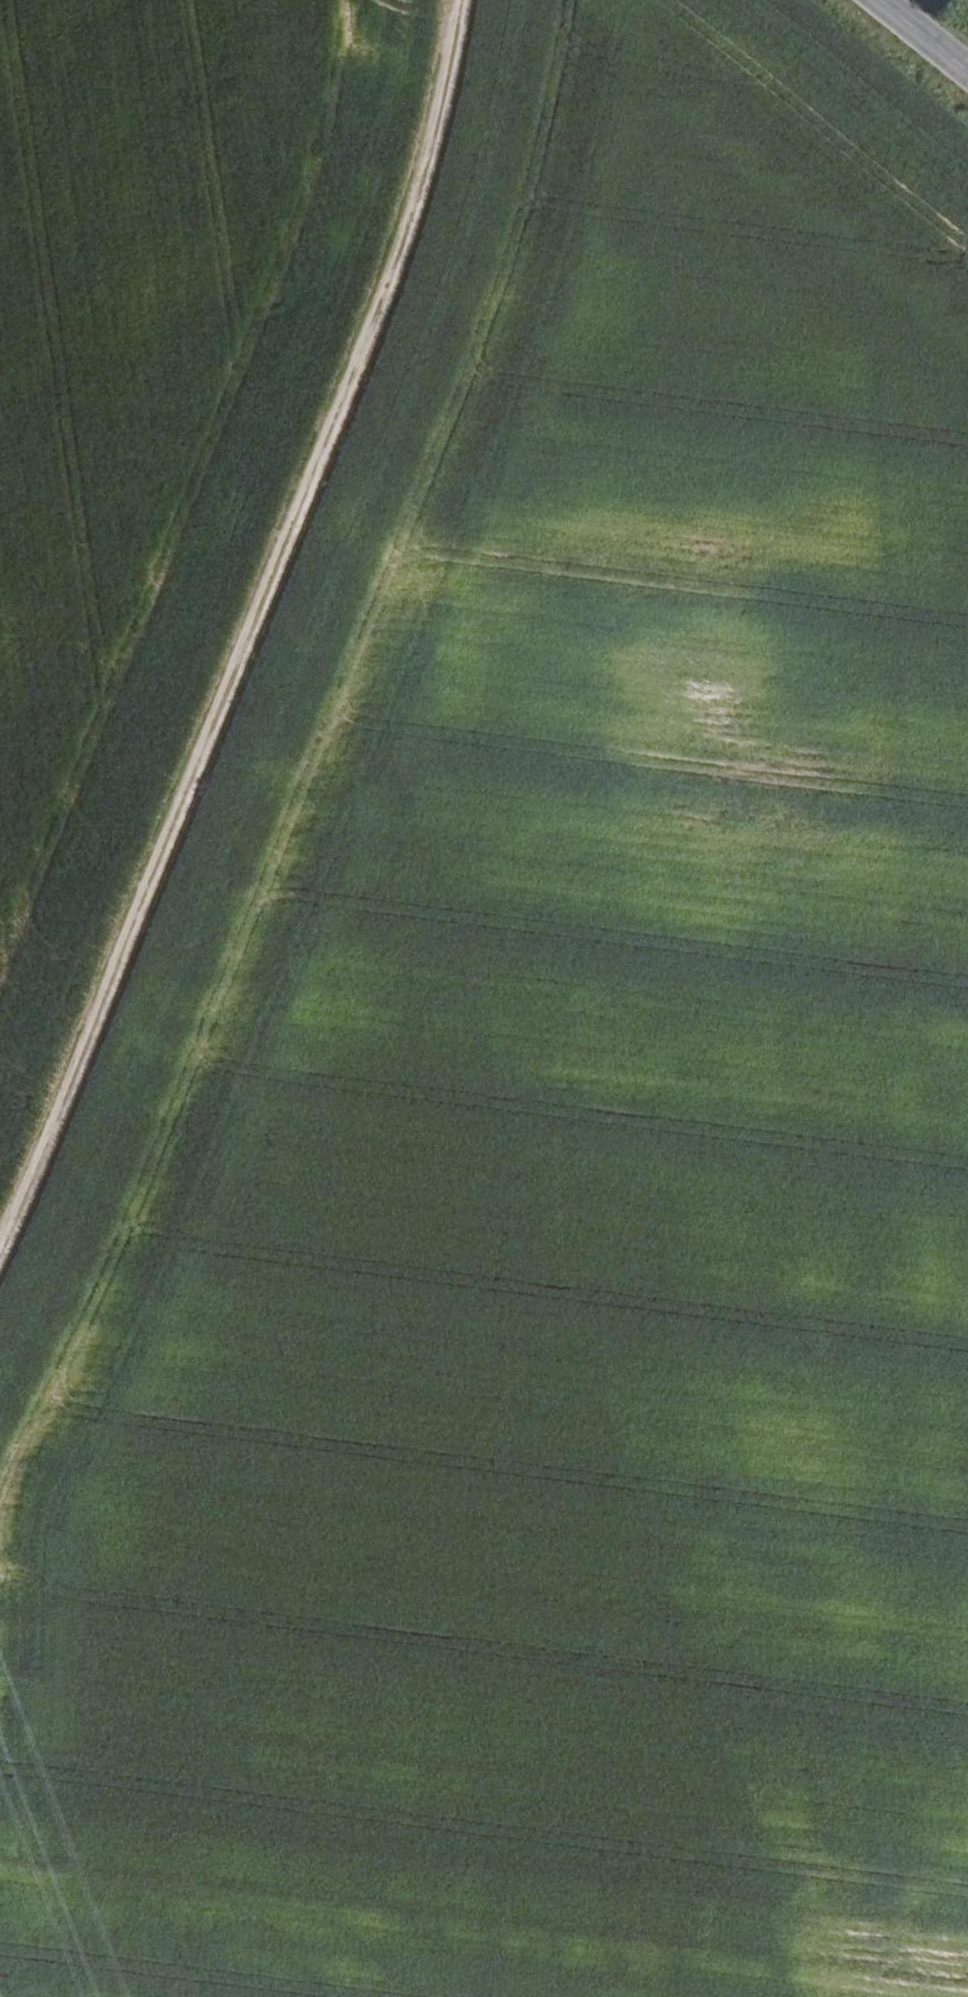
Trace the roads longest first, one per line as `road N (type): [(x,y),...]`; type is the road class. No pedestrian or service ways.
road 1 (track): [(0,1256),(378,321),(436,139),(462,0)]

